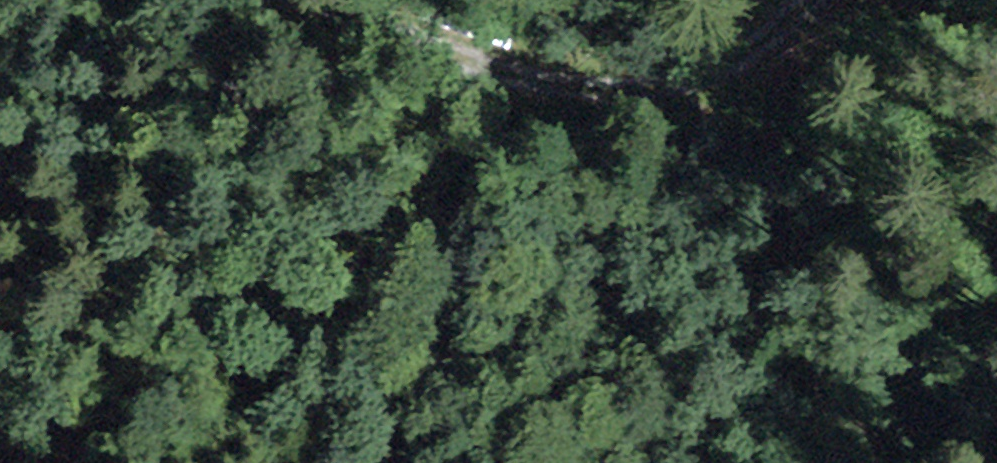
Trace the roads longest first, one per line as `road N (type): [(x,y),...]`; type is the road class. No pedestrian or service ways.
road 1 (track): [(342,0),(636,94),(774,110)]
road 2 (track): [(388,462),(448,242),(537,66)]
road 3 (track): [(909,462),(883,417),(809,361),(774,110)]
road 4 (track): [(774,110),(889,79),(963,0)]

